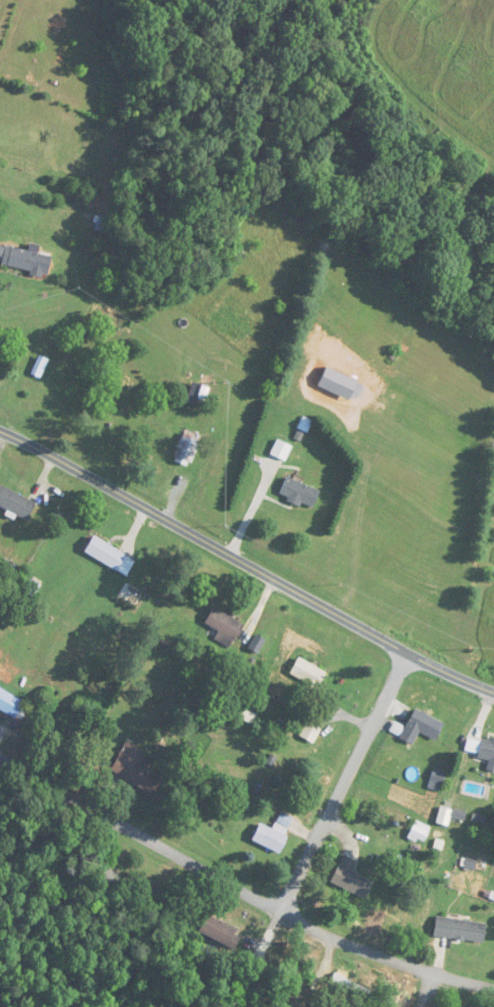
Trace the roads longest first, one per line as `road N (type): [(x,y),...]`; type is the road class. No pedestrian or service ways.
road 1 (tertiary): [(493,691),(408,653),(0,430)]
road 2 (residential): [(493,989),(376,955),(303,923),(0,759)]
road 3 (residential): [(408,653),(280,911)]

